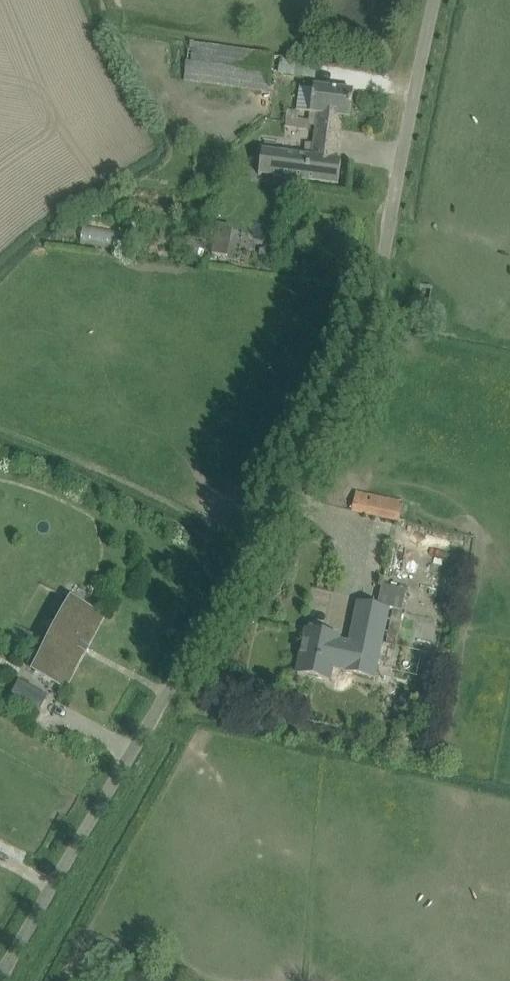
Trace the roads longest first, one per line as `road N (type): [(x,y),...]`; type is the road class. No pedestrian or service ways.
road 1 (unclassified): [(3,980),(48,891),(324,449),(347,400),(441,0)]

